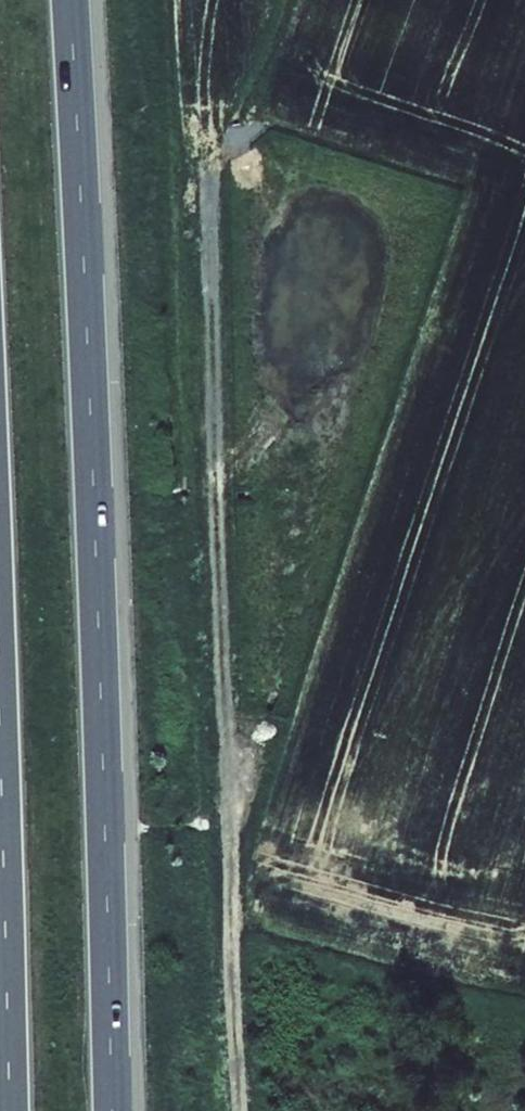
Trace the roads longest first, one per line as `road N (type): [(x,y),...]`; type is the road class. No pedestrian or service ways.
road 1 (motorway): [(112,1110),(70,0)]
road 2 (track): [(217,177),(244,1110)]
road 3 (motorway): [(0,765),(10,1110)]

